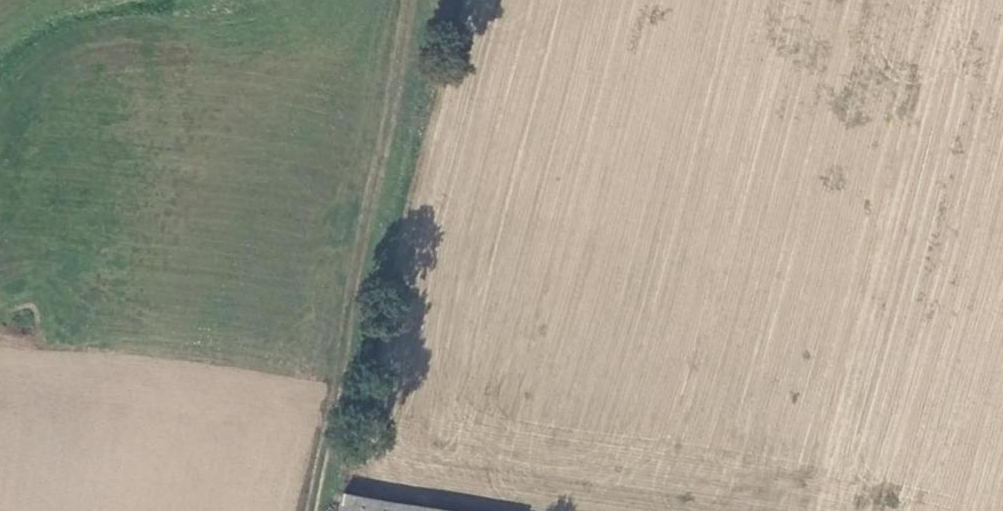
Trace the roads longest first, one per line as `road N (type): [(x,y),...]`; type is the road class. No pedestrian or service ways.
road 1 (unclassified): [(310,510),(409,0)]

